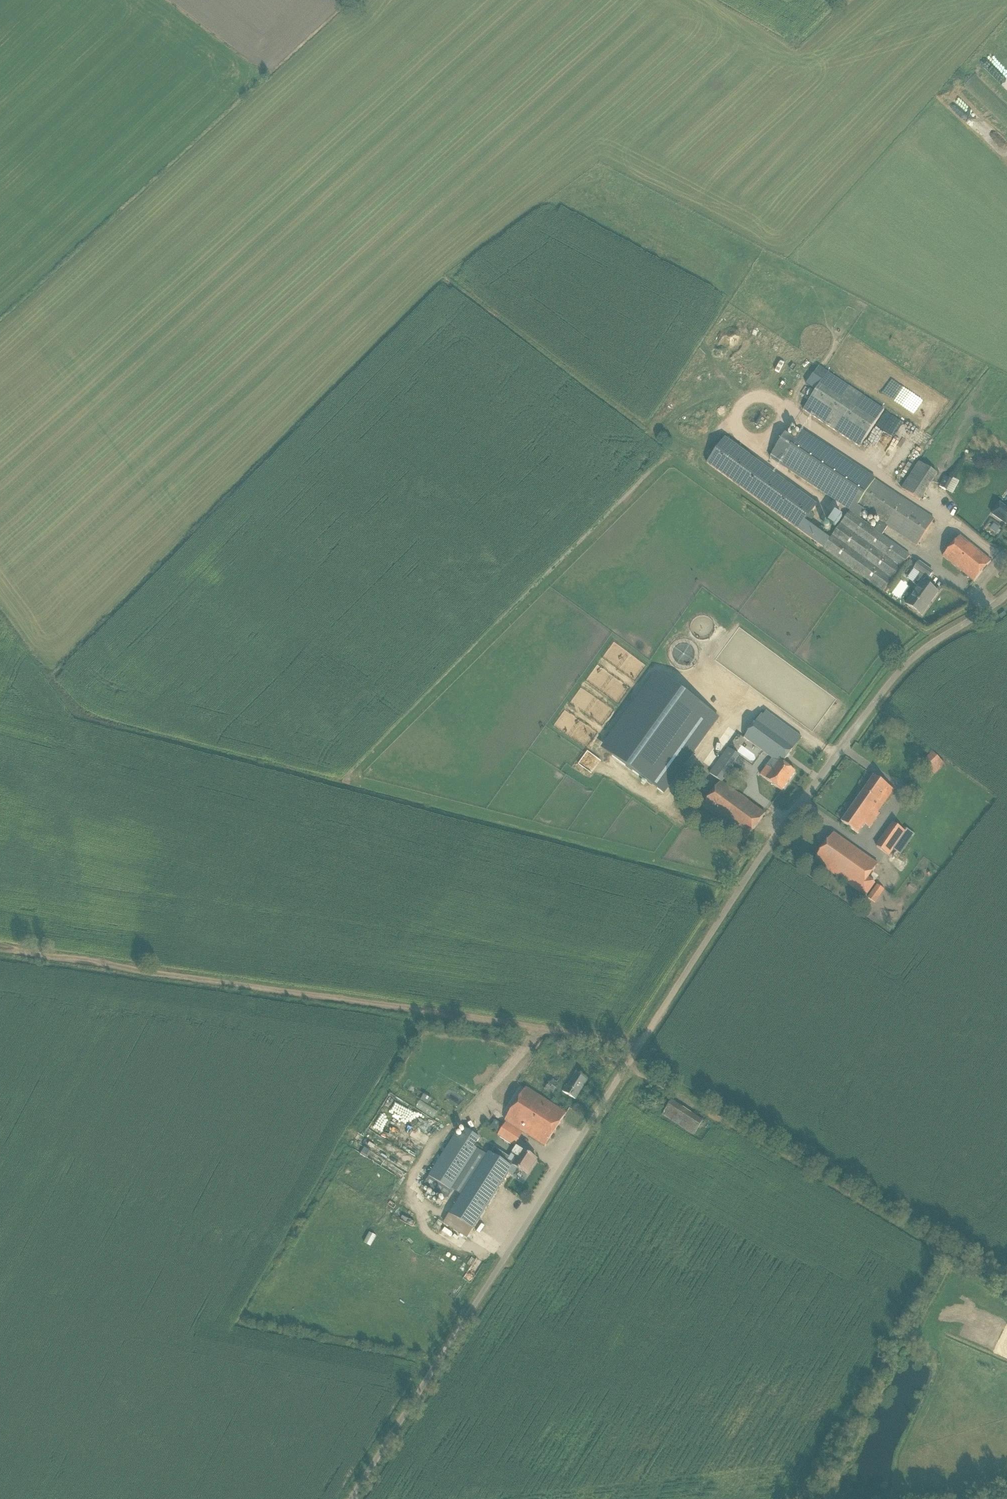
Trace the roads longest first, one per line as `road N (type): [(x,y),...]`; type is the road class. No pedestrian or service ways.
road 1 (track): [(0,948),(638,1047)]
road 2 (unclassified): [(626,1065),(764,851),(884,689),(909,661),(1006,593)]
road 3 (track): [(351,1498),(626,1065)]

